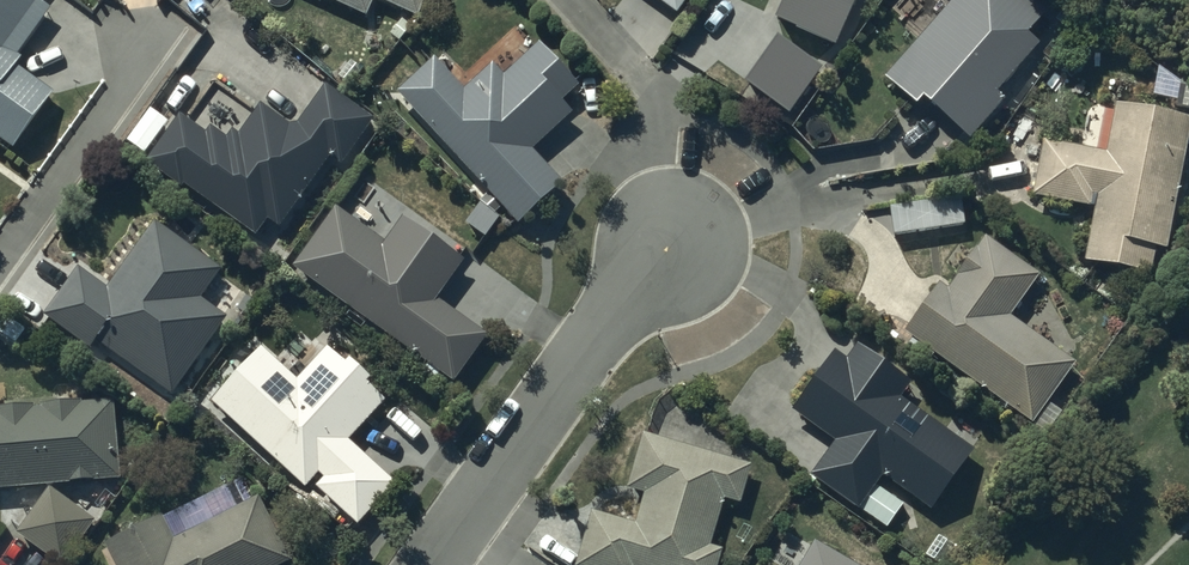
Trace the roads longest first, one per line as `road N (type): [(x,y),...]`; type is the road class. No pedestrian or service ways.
road 1 (residential): [(437,564),(599,334),(687,238)]

